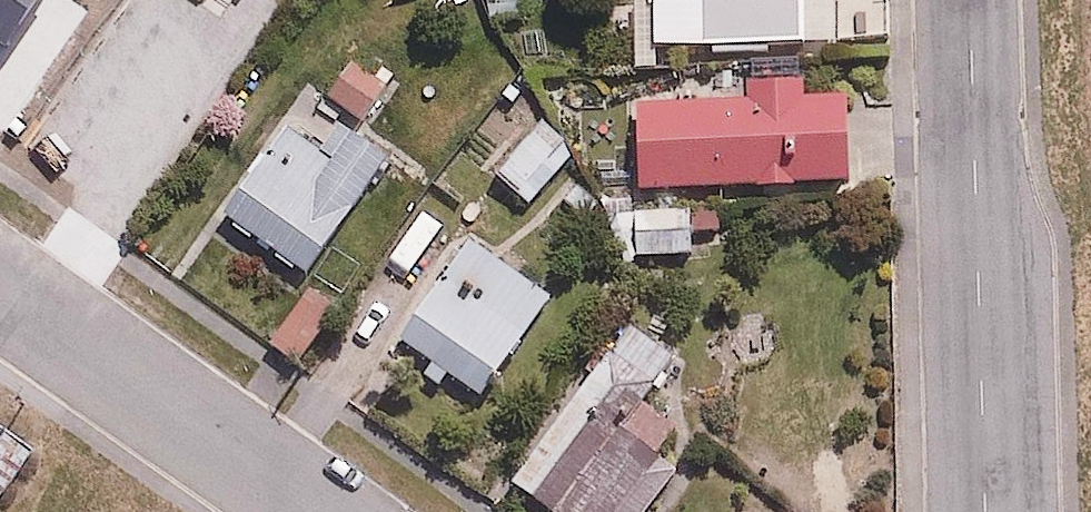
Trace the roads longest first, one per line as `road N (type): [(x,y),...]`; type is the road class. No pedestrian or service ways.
road 1 (residential): [(969,0),(985,511)]
road 2 (residential): [(320,511),(0,288)]

